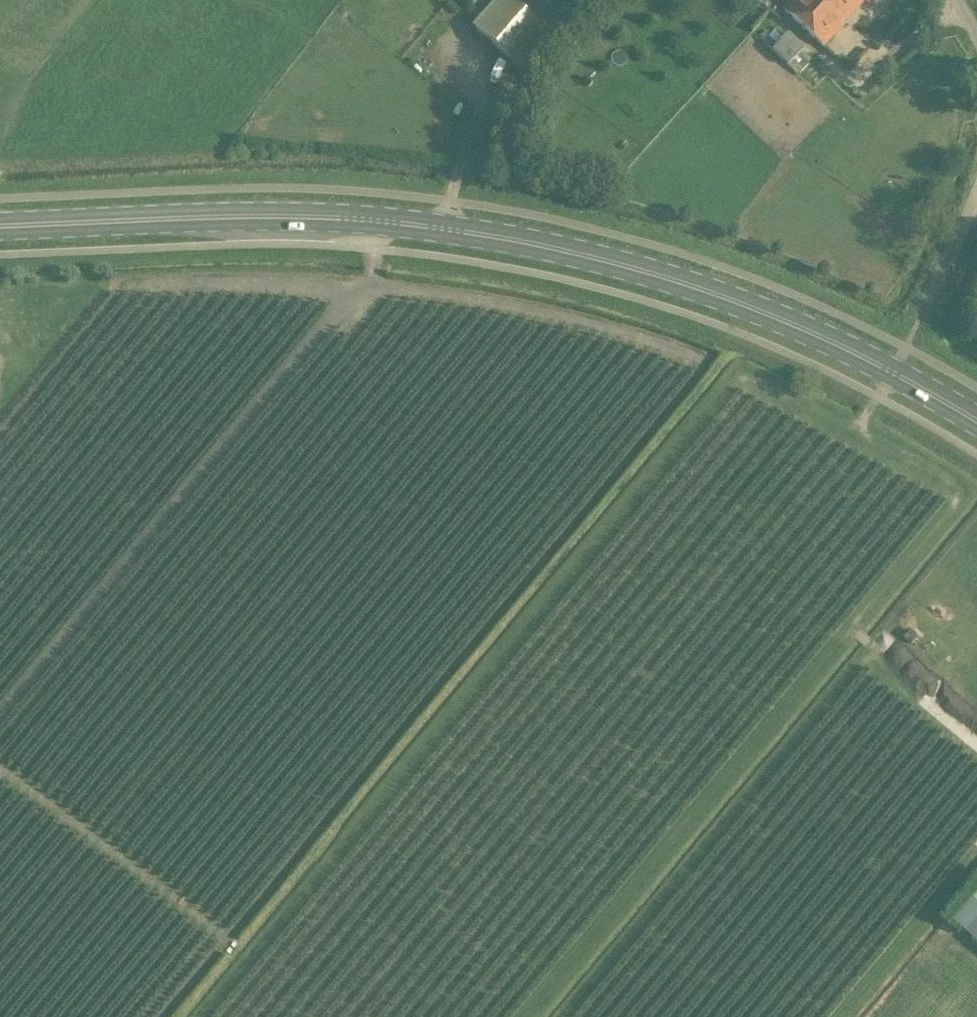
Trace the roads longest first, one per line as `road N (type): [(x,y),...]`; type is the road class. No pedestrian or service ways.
road 1 (primary): [(976,422),(752,307),(677,280),(491,239),(329,216),(0,230)]
road 2 (unclassified): [(920,317),(976,192)]

